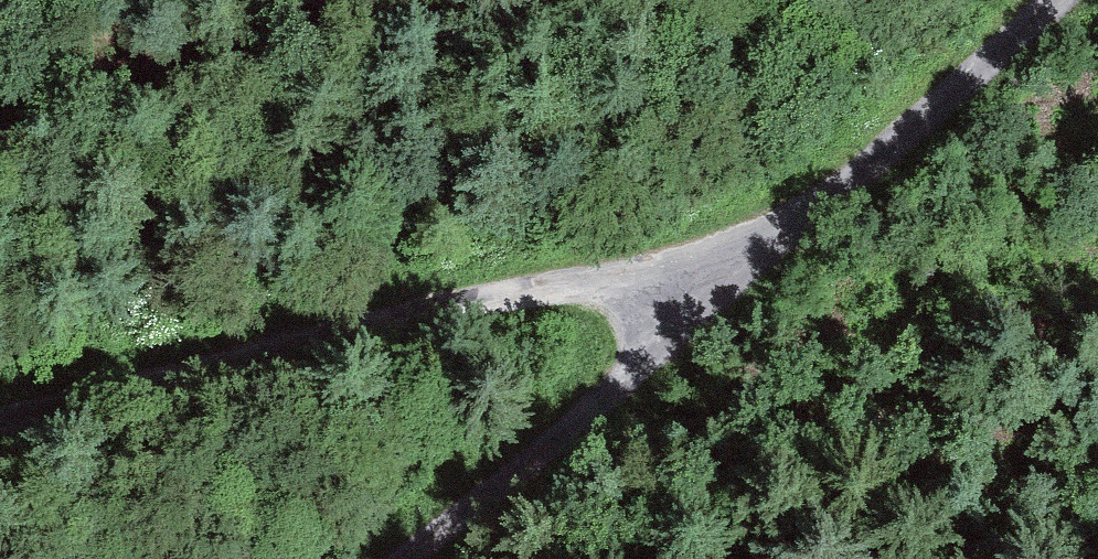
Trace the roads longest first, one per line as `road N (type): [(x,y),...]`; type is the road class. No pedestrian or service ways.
road 1 (track): [(0,421),(573,290),(759,266)]
road 2 (track): [(759,266),(398,558)]
road 3 (track): [(1066,0),(759,266)]

